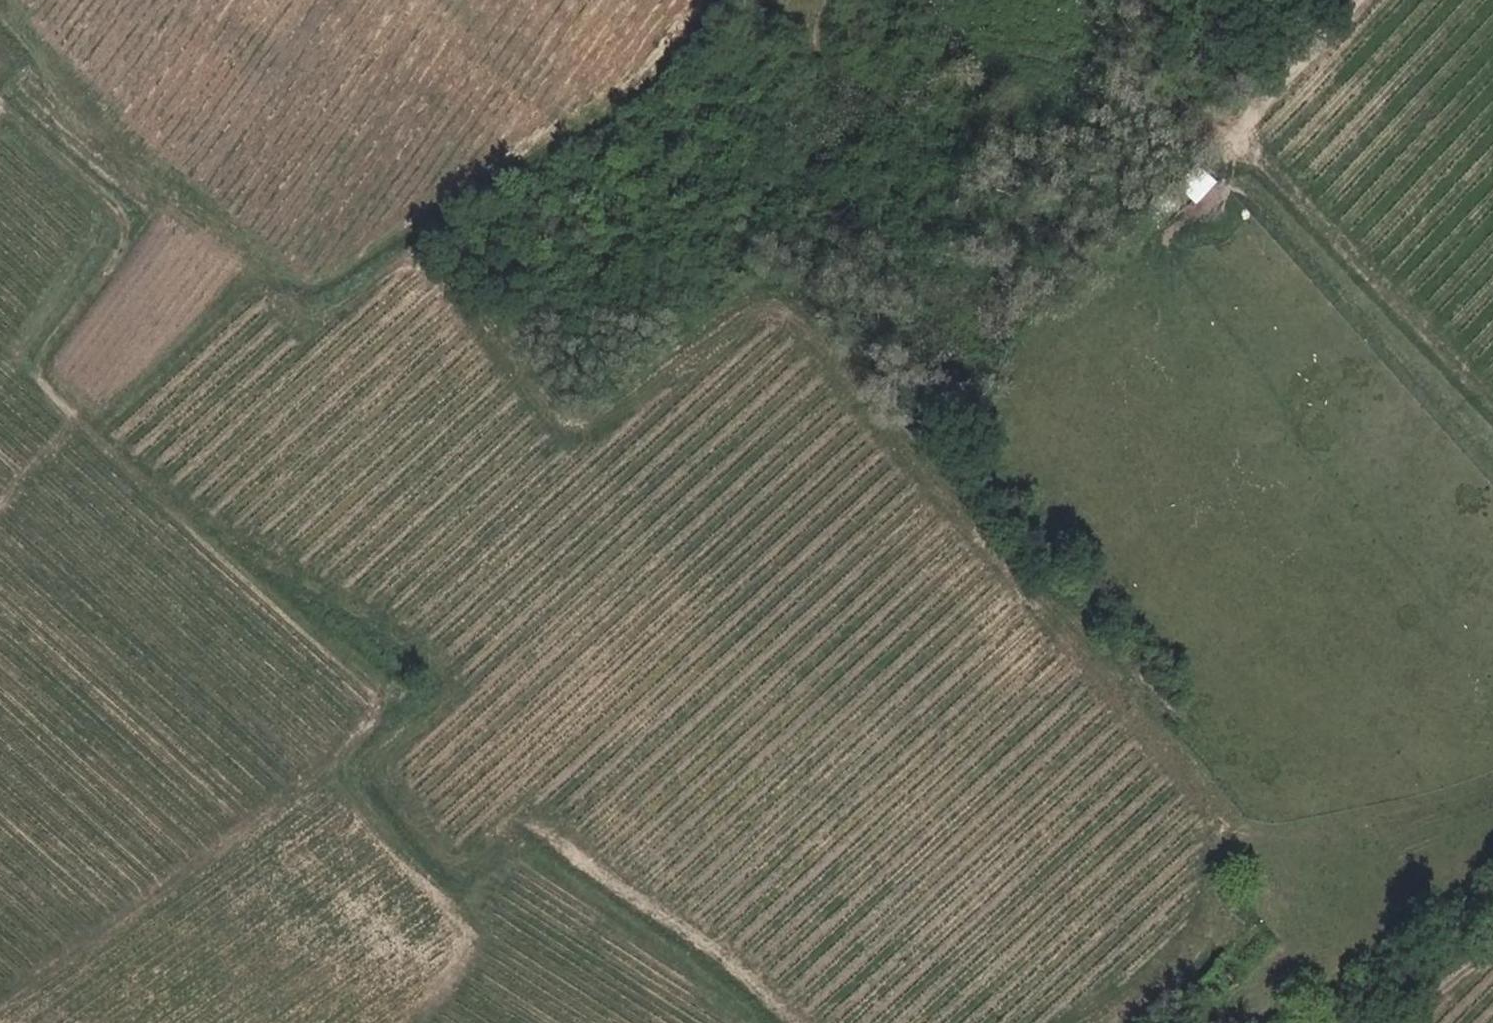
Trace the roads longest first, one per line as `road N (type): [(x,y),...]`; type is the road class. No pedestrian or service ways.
road 1 (track): [(1492,915),(1293,1022)]

